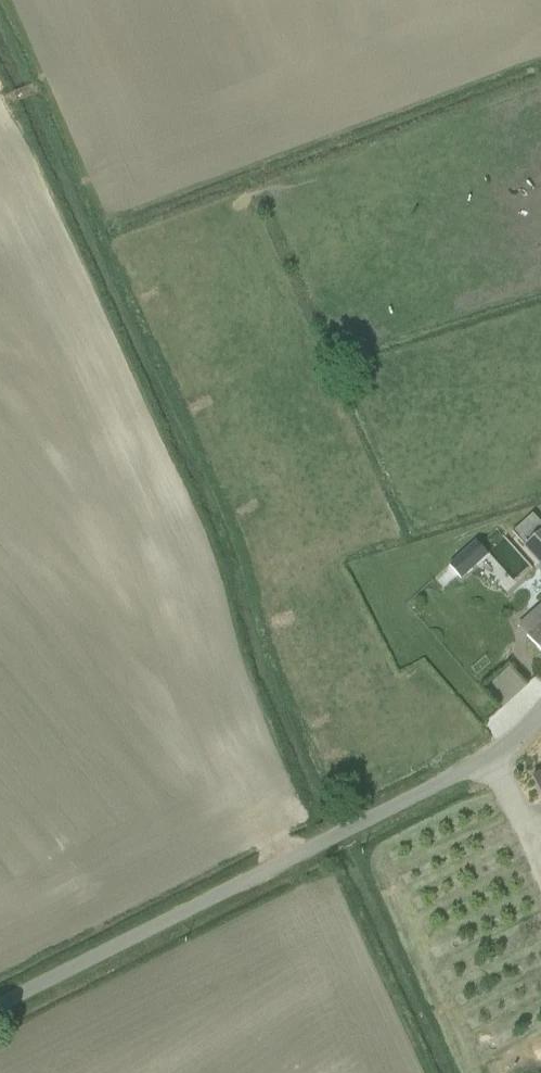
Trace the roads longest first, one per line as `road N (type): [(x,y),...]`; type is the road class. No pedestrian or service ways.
road 1 (unclassified): [(540,709),(485,762),(0,1005)]

